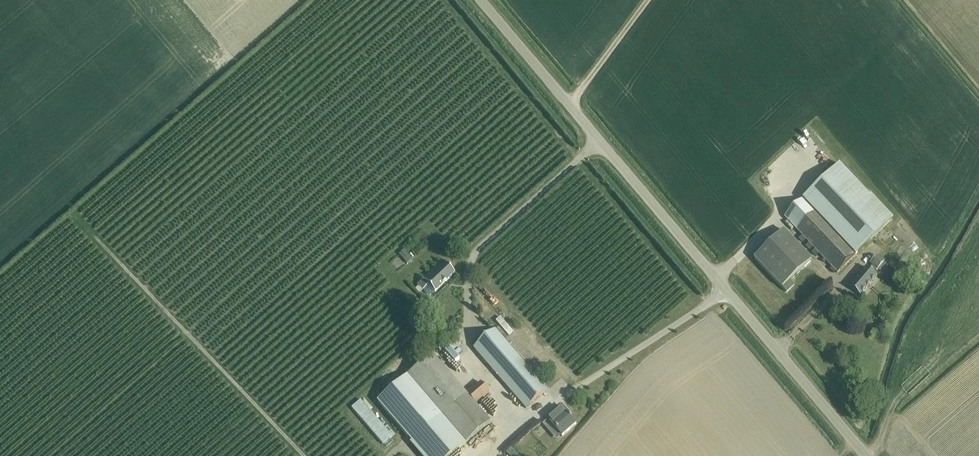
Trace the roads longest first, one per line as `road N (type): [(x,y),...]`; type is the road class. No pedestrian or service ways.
road 1 (unclassified): [(866,455),(481,0)]
road 2 (track): [(649,0),(569,105)]

